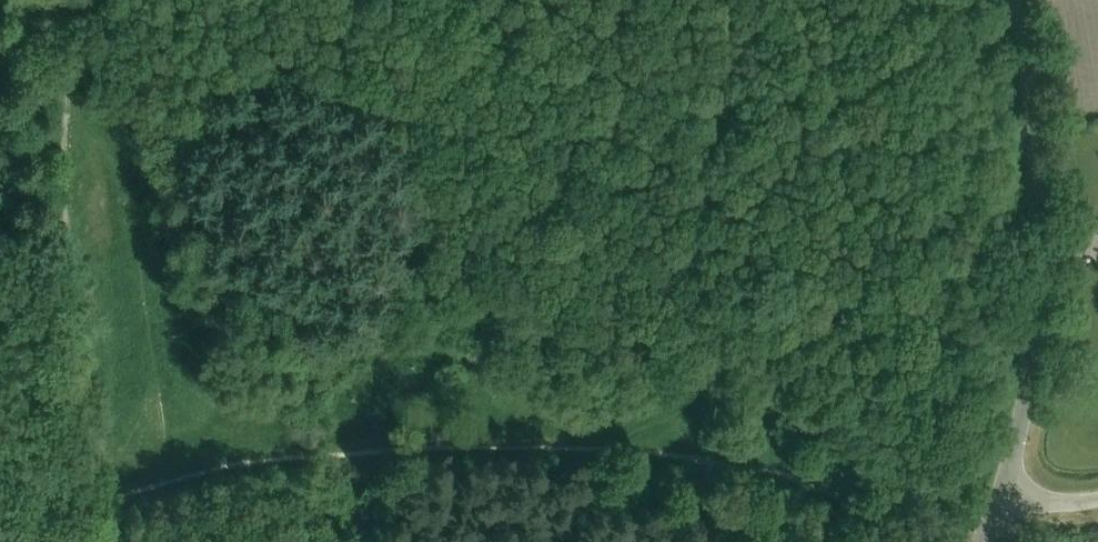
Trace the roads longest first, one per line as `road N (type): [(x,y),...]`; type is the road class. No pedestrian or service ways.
road 1 (track): [(978,541),(812,486),(706,463),(553,447),(256,460),(99,499)]
road 2 (track): [(99,499),(59,202),(59,0)]
road 3 (unclassified): [(996,490),(1039,276),(1042,182),(1015,0)]

